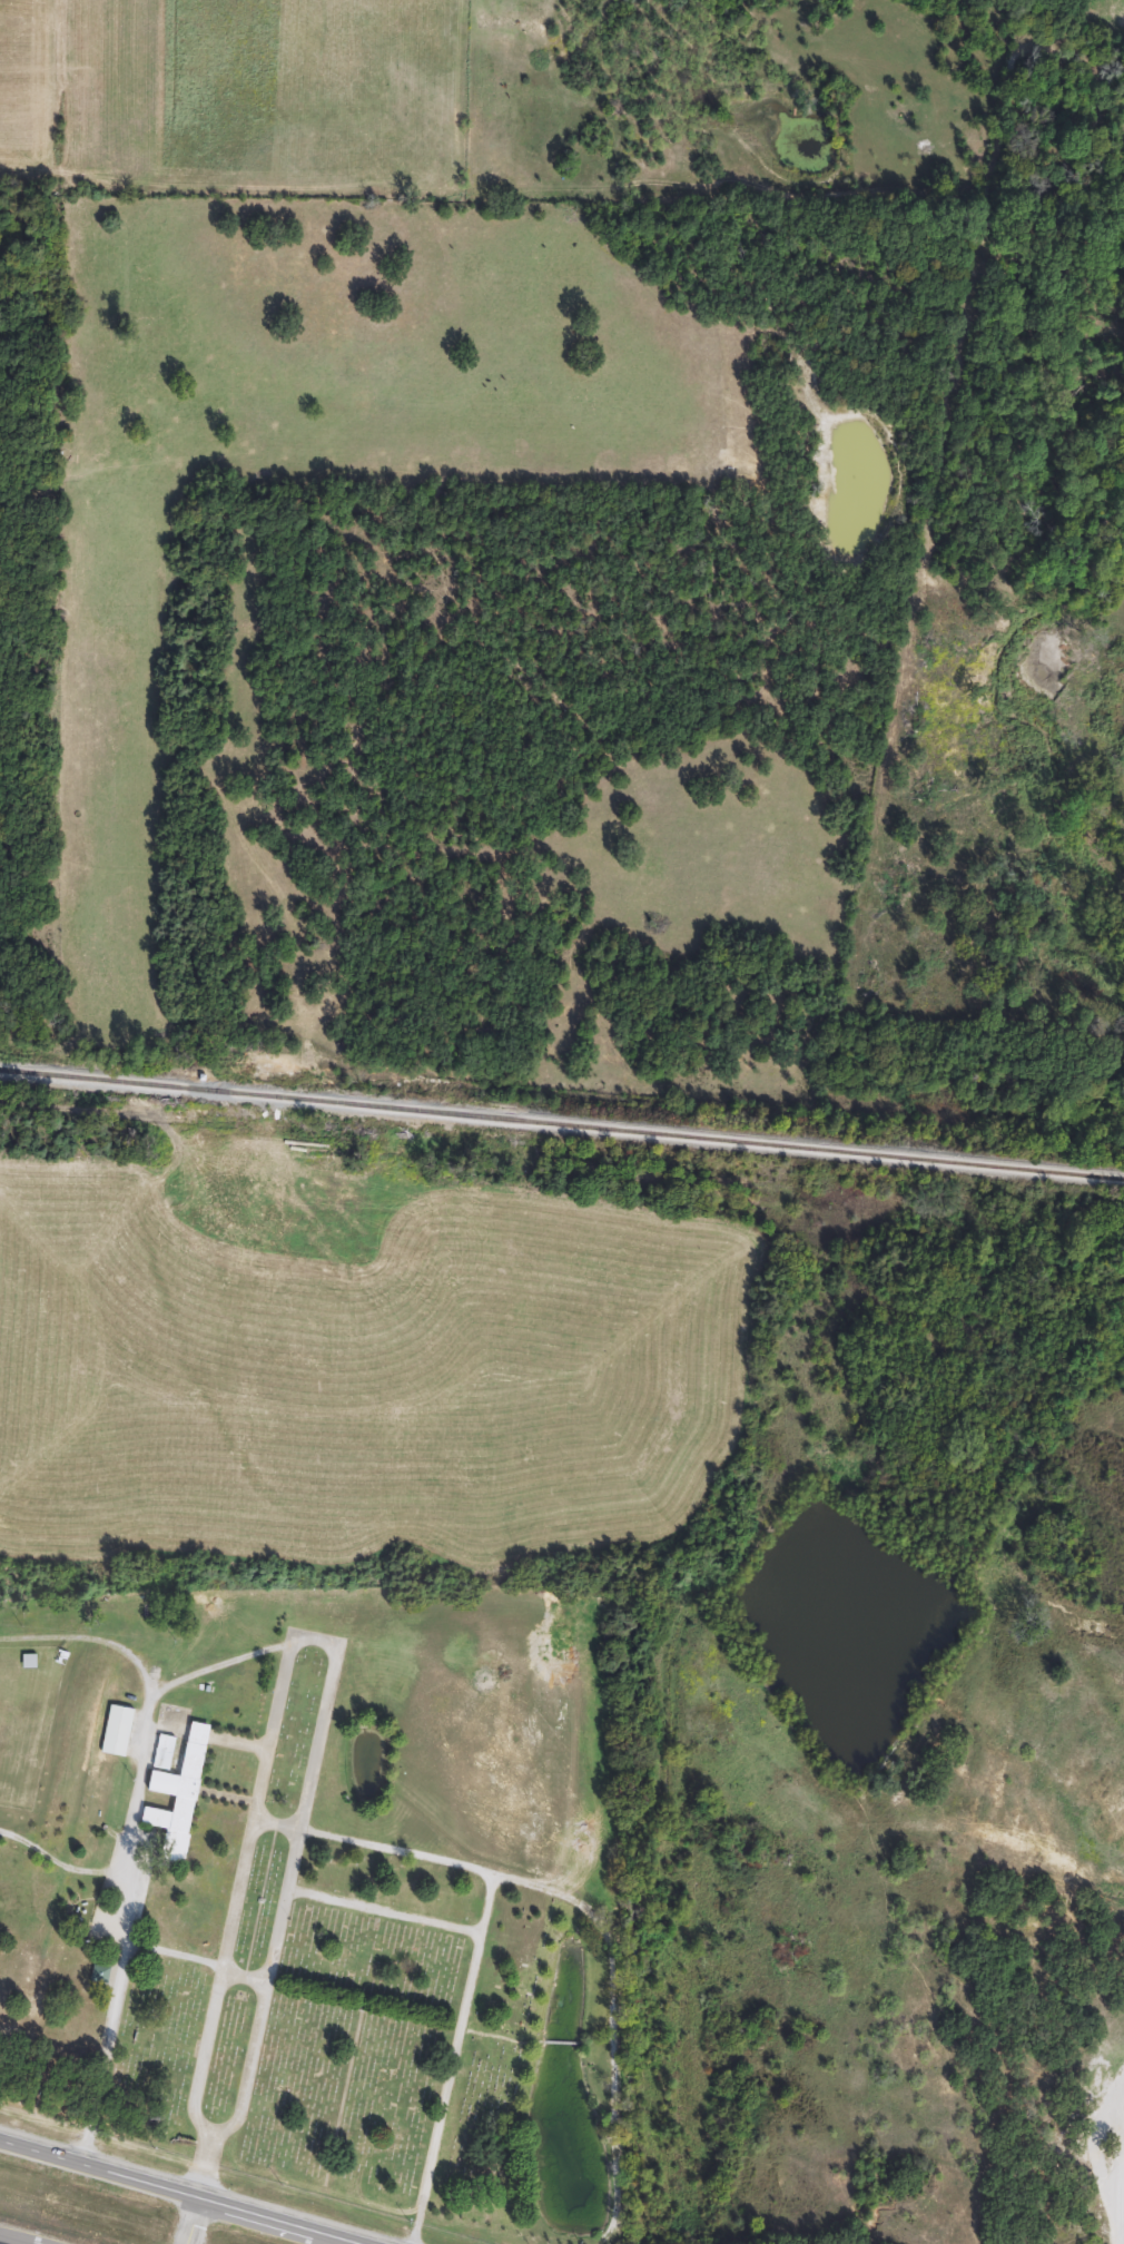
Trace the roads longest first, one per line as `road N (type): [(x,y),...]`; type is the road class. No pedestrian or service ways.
road 1 (primary): [(356,2243),(0,2140)]

